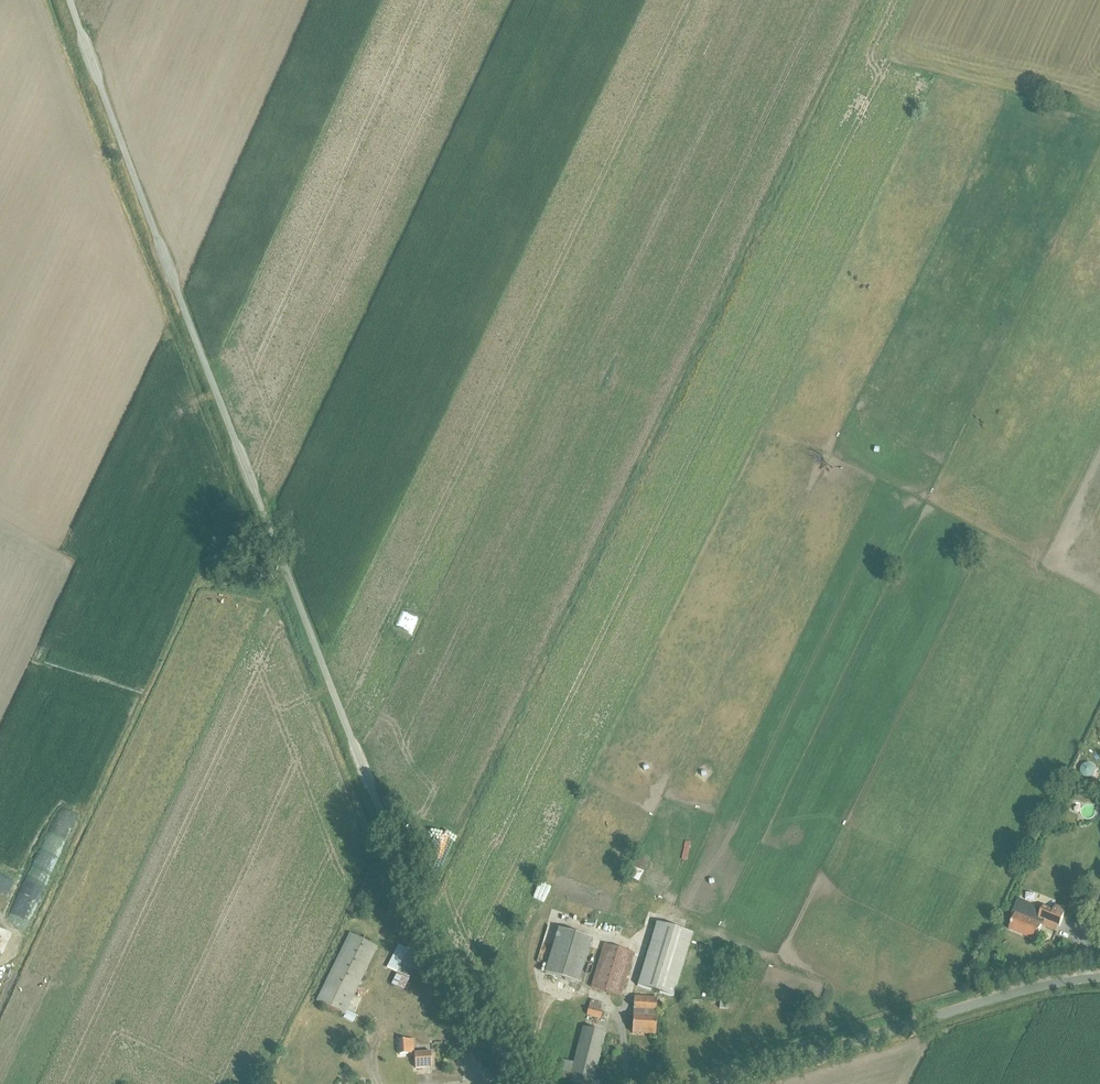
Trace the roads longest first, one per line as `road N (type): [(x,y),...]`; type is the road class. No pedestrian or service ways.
road 1 (unclassified): [(521,1083),(469,1015),(412,893),(71,0)]
road 2 (unclassified): [(719,1083),(1028,986),(1099,975)]

